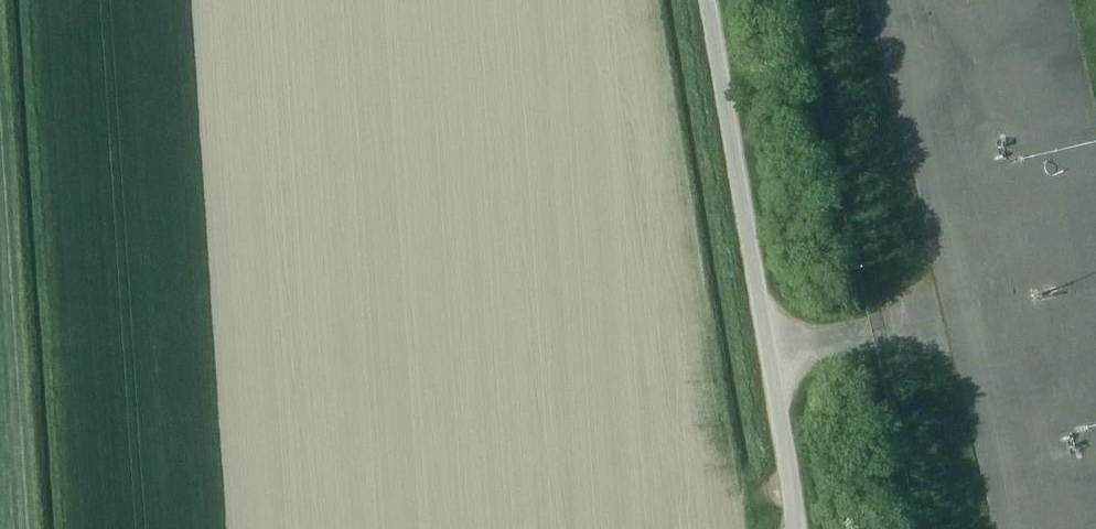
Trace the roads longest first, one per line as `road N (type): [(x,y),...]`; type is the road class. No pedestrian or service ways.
road 1 (unclassified): [(797,528),(707,0)]

